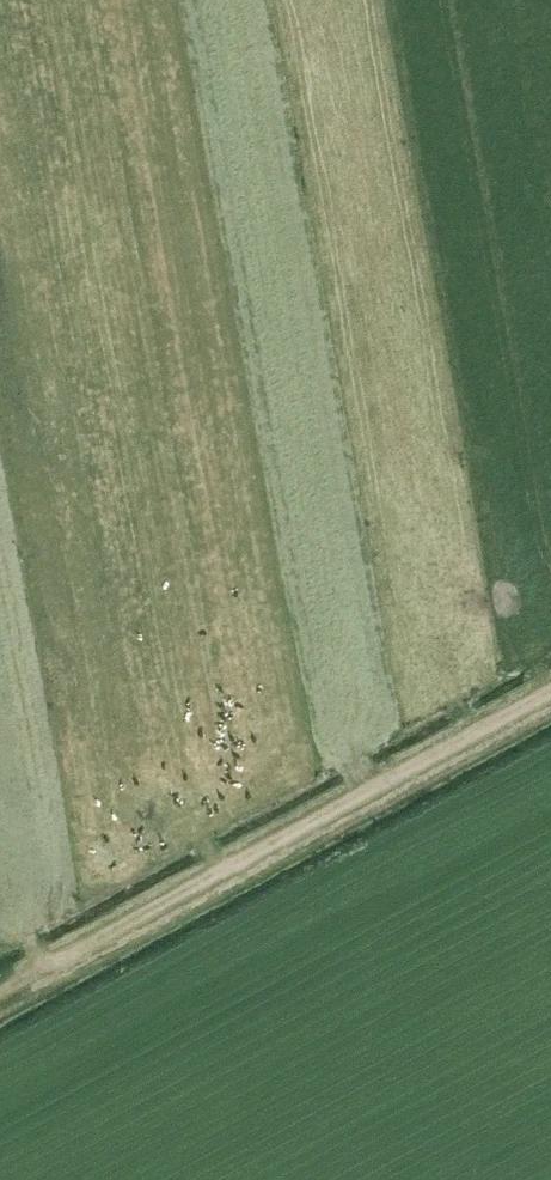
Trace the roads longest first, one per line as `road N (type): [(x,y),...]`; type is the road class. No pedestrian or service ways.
road 1 (track): [(550,688),(0,988)]

